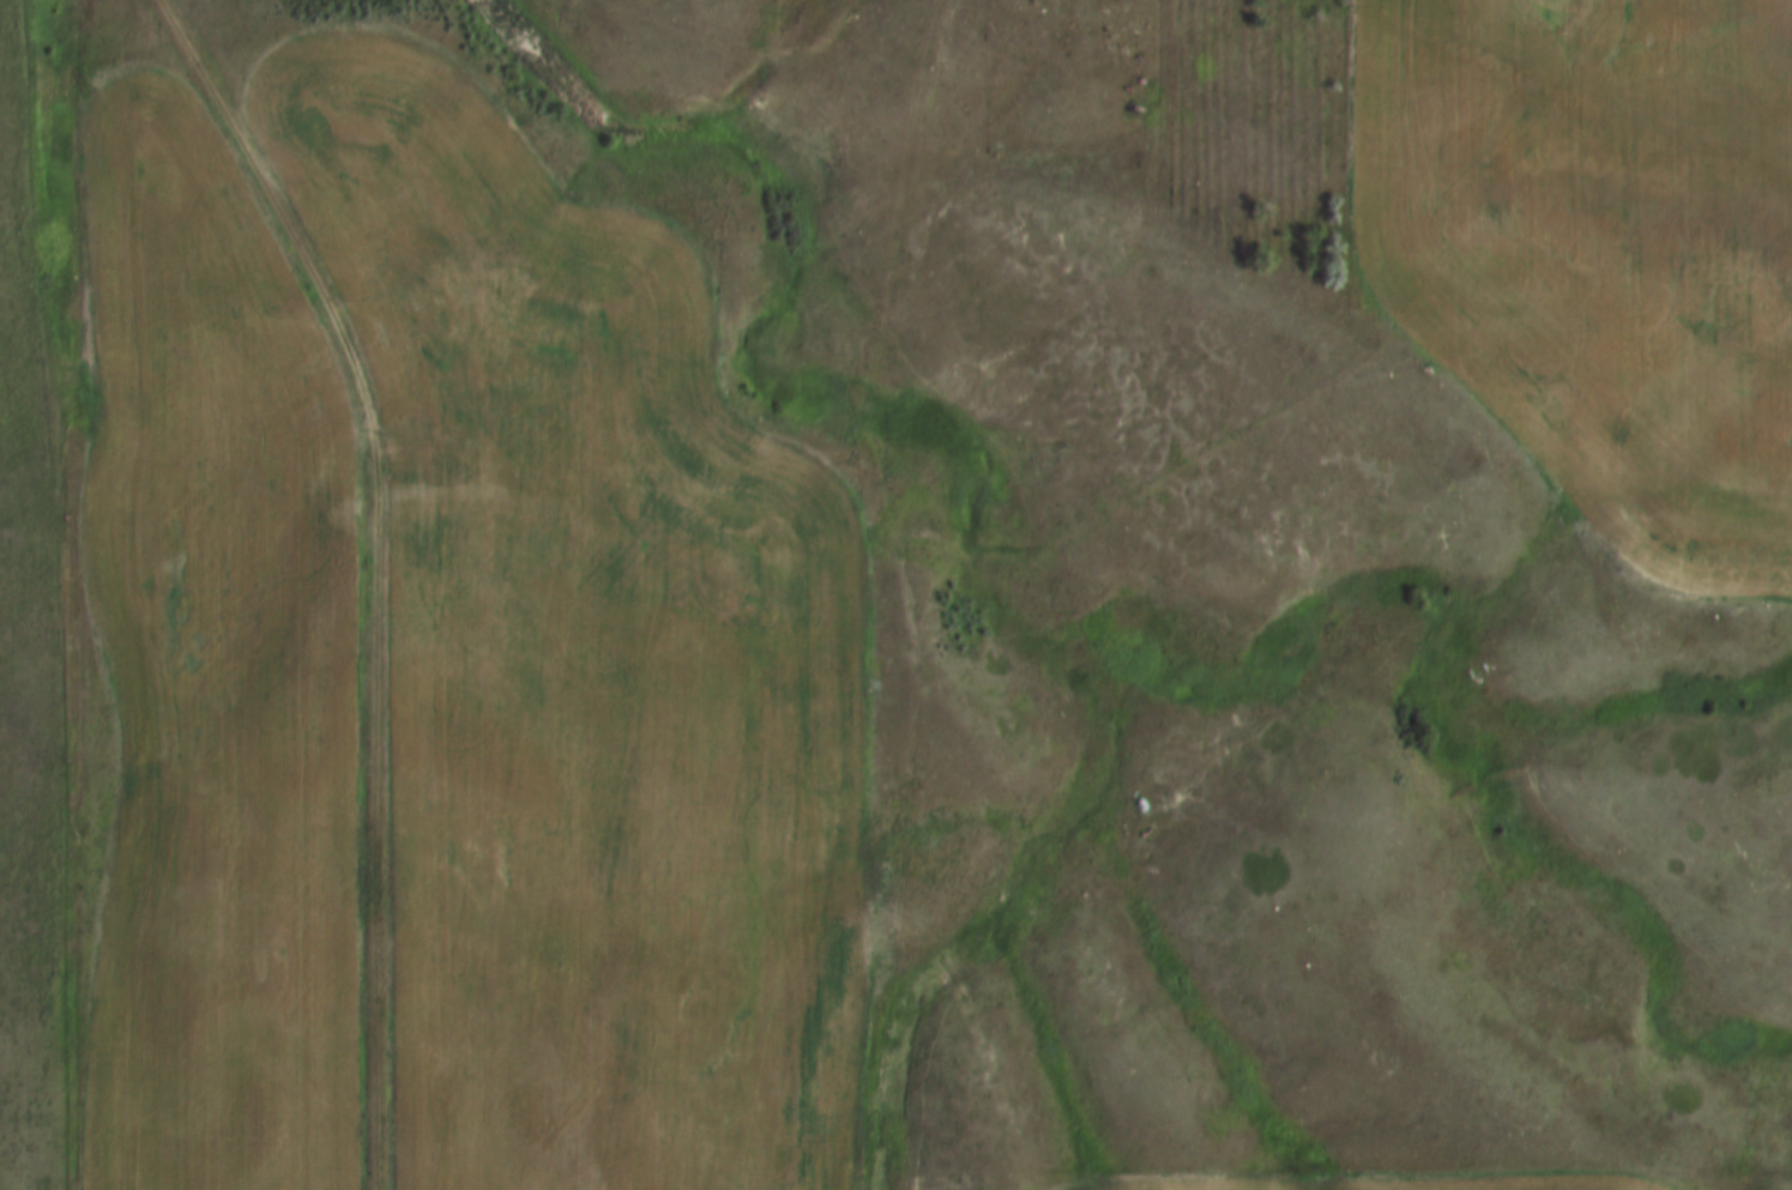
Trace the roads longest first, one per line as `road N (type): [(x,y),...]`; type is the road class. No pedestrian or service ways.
road 1 (track): [(374,1189),(370,430),(362,389),(153,0)]

